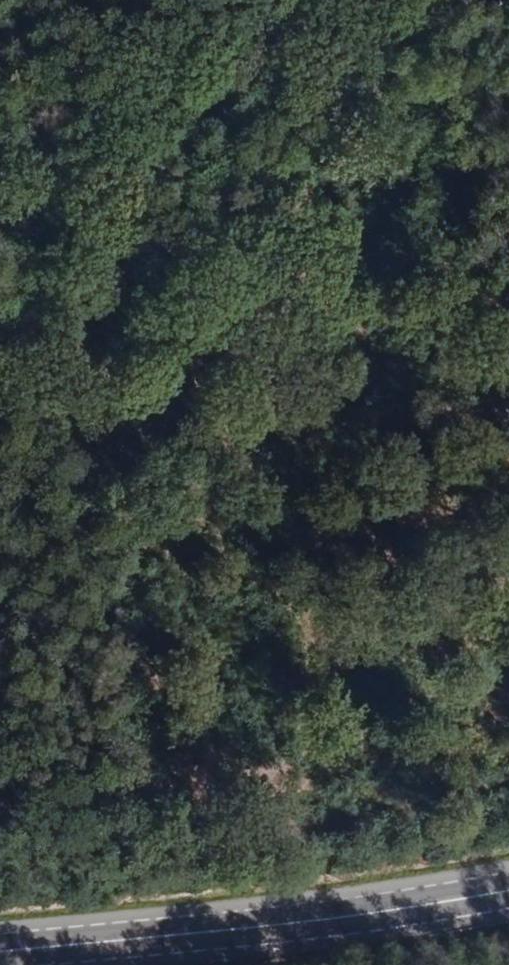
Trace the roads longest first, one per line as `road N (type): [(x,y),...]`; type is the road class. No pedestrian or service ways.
road 1 (primary): [(508,891),(221,932),(0,952)]

